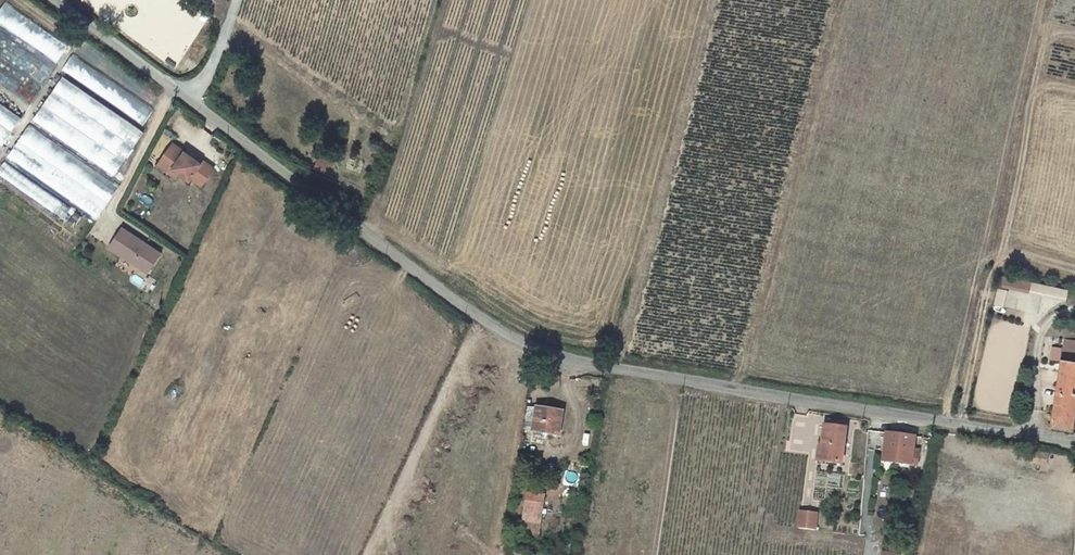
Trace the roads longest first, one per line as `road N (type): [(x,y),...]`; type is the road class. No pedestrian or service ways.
road 1 (unclassified): [(1074,443),(564,360),(530,347),(469,312),(51,0)]
road 2 (track): [(952,423),(1051,0)]

